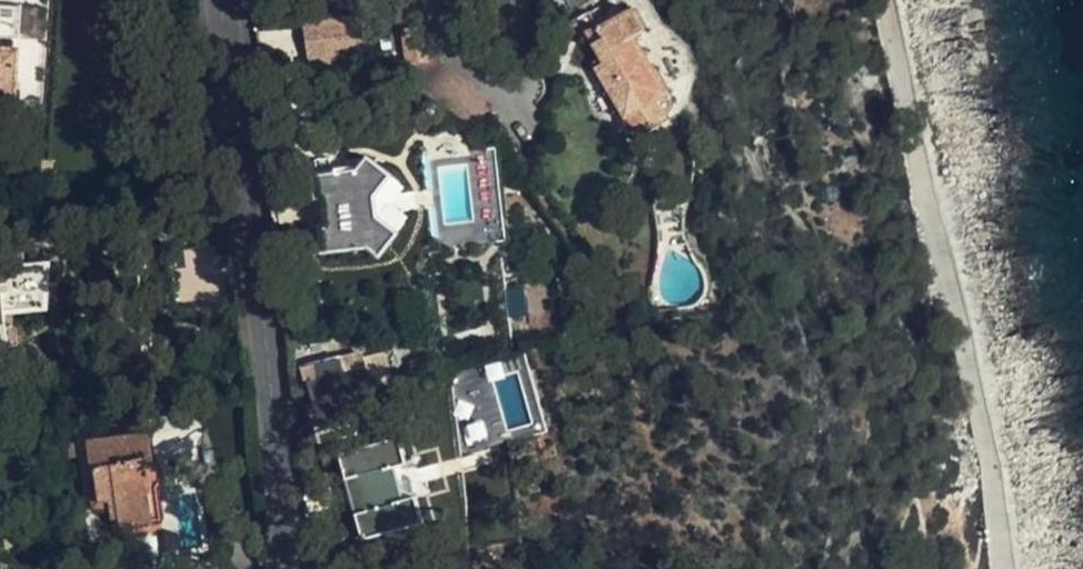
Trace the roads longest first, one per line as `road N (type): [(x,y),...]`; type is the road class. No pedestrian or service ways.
road 1 (track): [(889,0),(990,459),(1002,568)]
road 2 (tertiary): [(285,568),(285,460),(226,0)]

